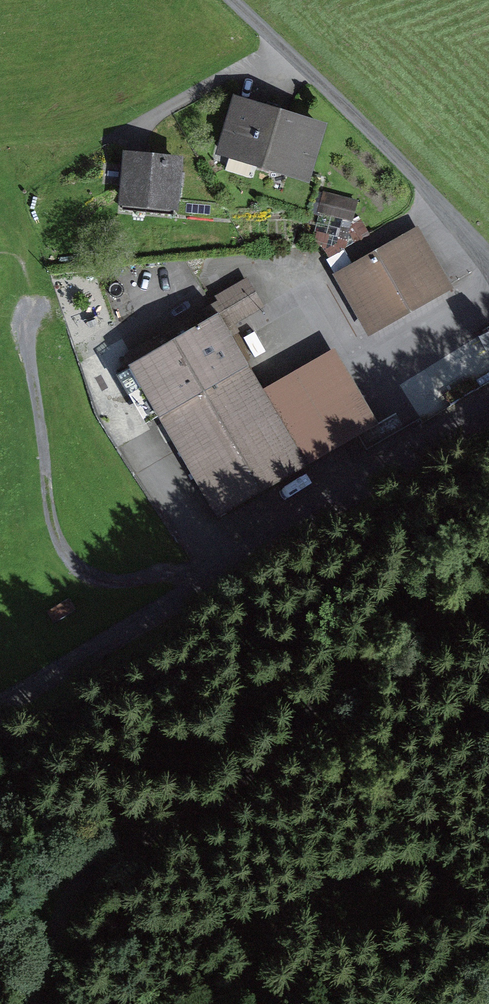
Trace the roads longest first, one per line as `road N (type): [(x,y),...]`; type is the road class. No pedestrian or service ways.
road 1 (unclassified): [(488,407),(0,708)]
road 2 (track): [(198,586),(176,574),(96,576),(62,552),(28,351),(31,300)]

